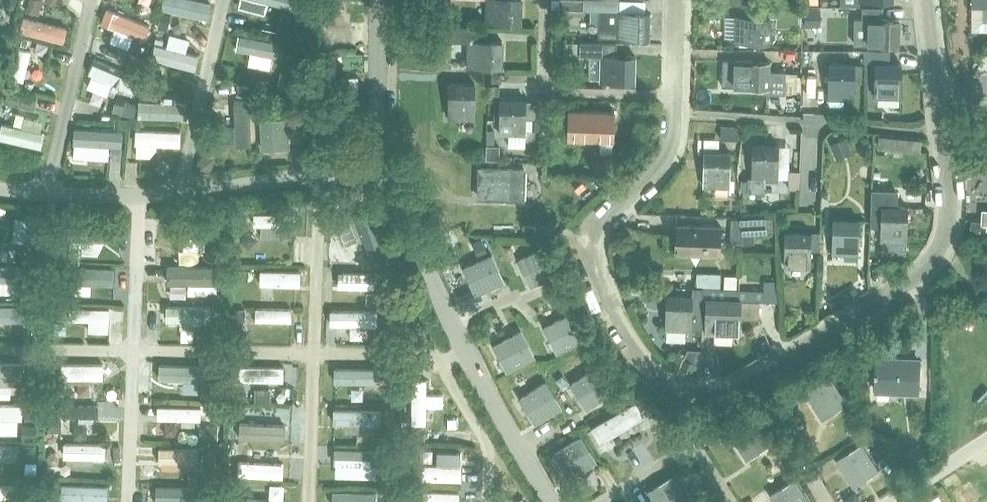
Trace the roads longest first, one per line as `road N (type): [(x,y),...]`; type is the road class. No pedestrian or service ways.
road 1 (residential): [(677,91),(664,148),(602,219),(593,243),(623,329),(667,375),(704,388),(762,368),(915,275),(939,249),(950,227),(950,199),(927,0)]
road 2 (residential): [(677,91),(555,88),(543,80),(546,0)]

